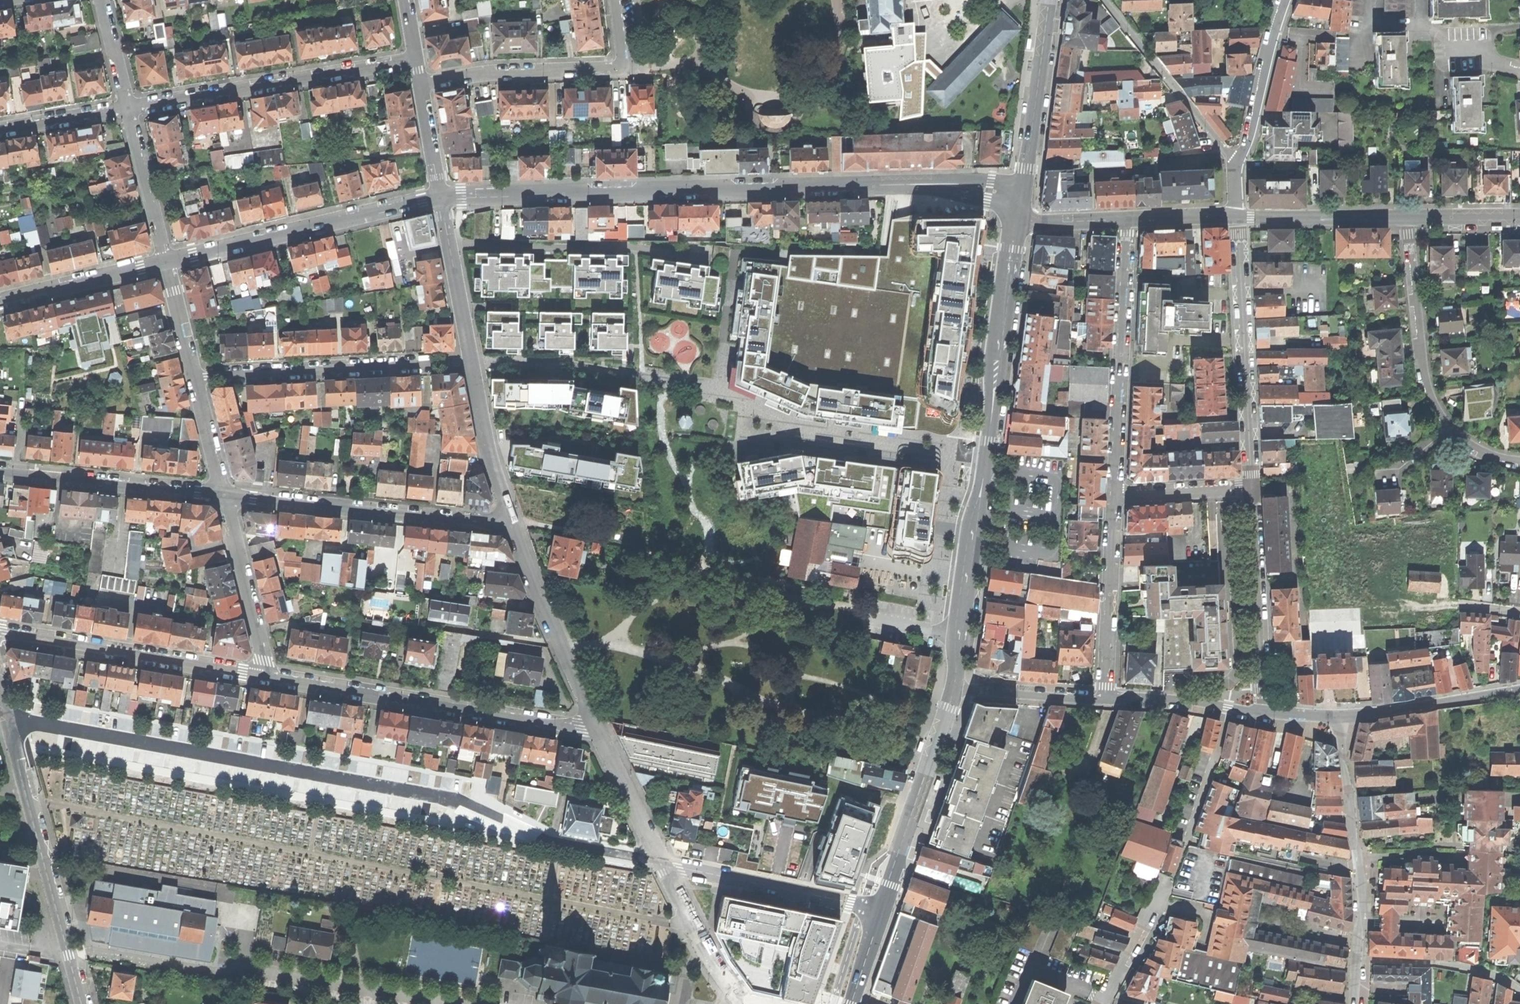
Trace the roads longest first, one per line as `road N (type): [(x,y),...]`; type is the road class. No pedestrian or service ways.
road 1 (tertiary): [(268,677),(602,733),(514,526)]
road 2 (residential): [(530,836),(445,798),(9,719)]
road 3 (unclassified): [(916,182),(442,196)]
road 4 (secondary): [(954,687),(1016,223)]
road 5 (residential): [(530,836),(882,910)]
road 6 (residential): [(1323,715),(1343,744),(1363,914),(1356,1003)]
road 7 (residential): [(417,59),(129,106)]
road 8 (tertiary): [(514,526),(225,496)]
road 9 (unclassified): [(167,262),(442,196)]
road 10 (residential): [(196,377),(472,362)]
road 11 (residential): [(1128,219),(1115,494)]
road 12 (tertiary): [(0,632),(268,677)]
road 13 (residential): [(1256,486),(1237,215)]
road 14 (residential): [(421,84),(620,66),(614,0)]
road 15 (secondary): [(882,910),(954,687)]
road 16 (residential): [(1266,714),(1256,486)]
road 17 (tertiary): [(225,496),(0,472)]
road 18 (residential): [(1410,215),(1423,377),(1448,431)]
road 19 (residential): [(1107,0),(1236,164)]
road 20 (residential): [(1115,494),(1107,699)]
road 21 (residential): [(1323,715),(1519,689)]
road 22 (secondary): [(1022,185),(1050,0)]
road 23 (residential): [(225,496),(268,677)]
road 24 (unclassified): [(1237,215),(1410,215)]
road 25 (unclassified): [(0,301),(167,262)]
road 26 (residential): [(1286,0),(1236,164)]
road 27 (unclassified): [(514,526),(472,362)]
road 28 (unclassified): [(472,362),(442,196)]
road 29 (track): [(1461,606),(1415,608),(1381,598),(1394,561),(1433,534)]
road 30 (residential): [(129,106),(167,262)]
road 31 (unclassified): [(44,854),(85,1003)]
road 32 (residential): [(954,687),(1107,699)]
road 33 (residential): [(1186,844),(1228,707)]
road 34 (residential): [(1115,494),(1256,486)]
road 35 (residential): [(129,106),(0,129)]
road 36 (residential): [(196,377),(225,496)]
road 37 (residential): [(1107,699),(1228,707)]

